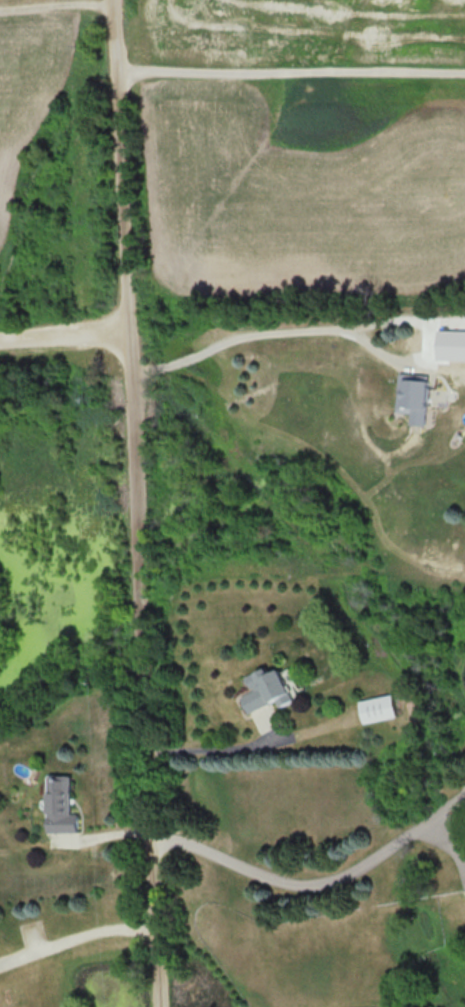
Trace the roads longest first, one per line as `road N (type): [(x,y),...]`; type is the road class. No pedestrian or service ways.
road 1 (residential): [(113,0),(157,1006)]
road 2 (residential): [(126,330),(0,338)]

